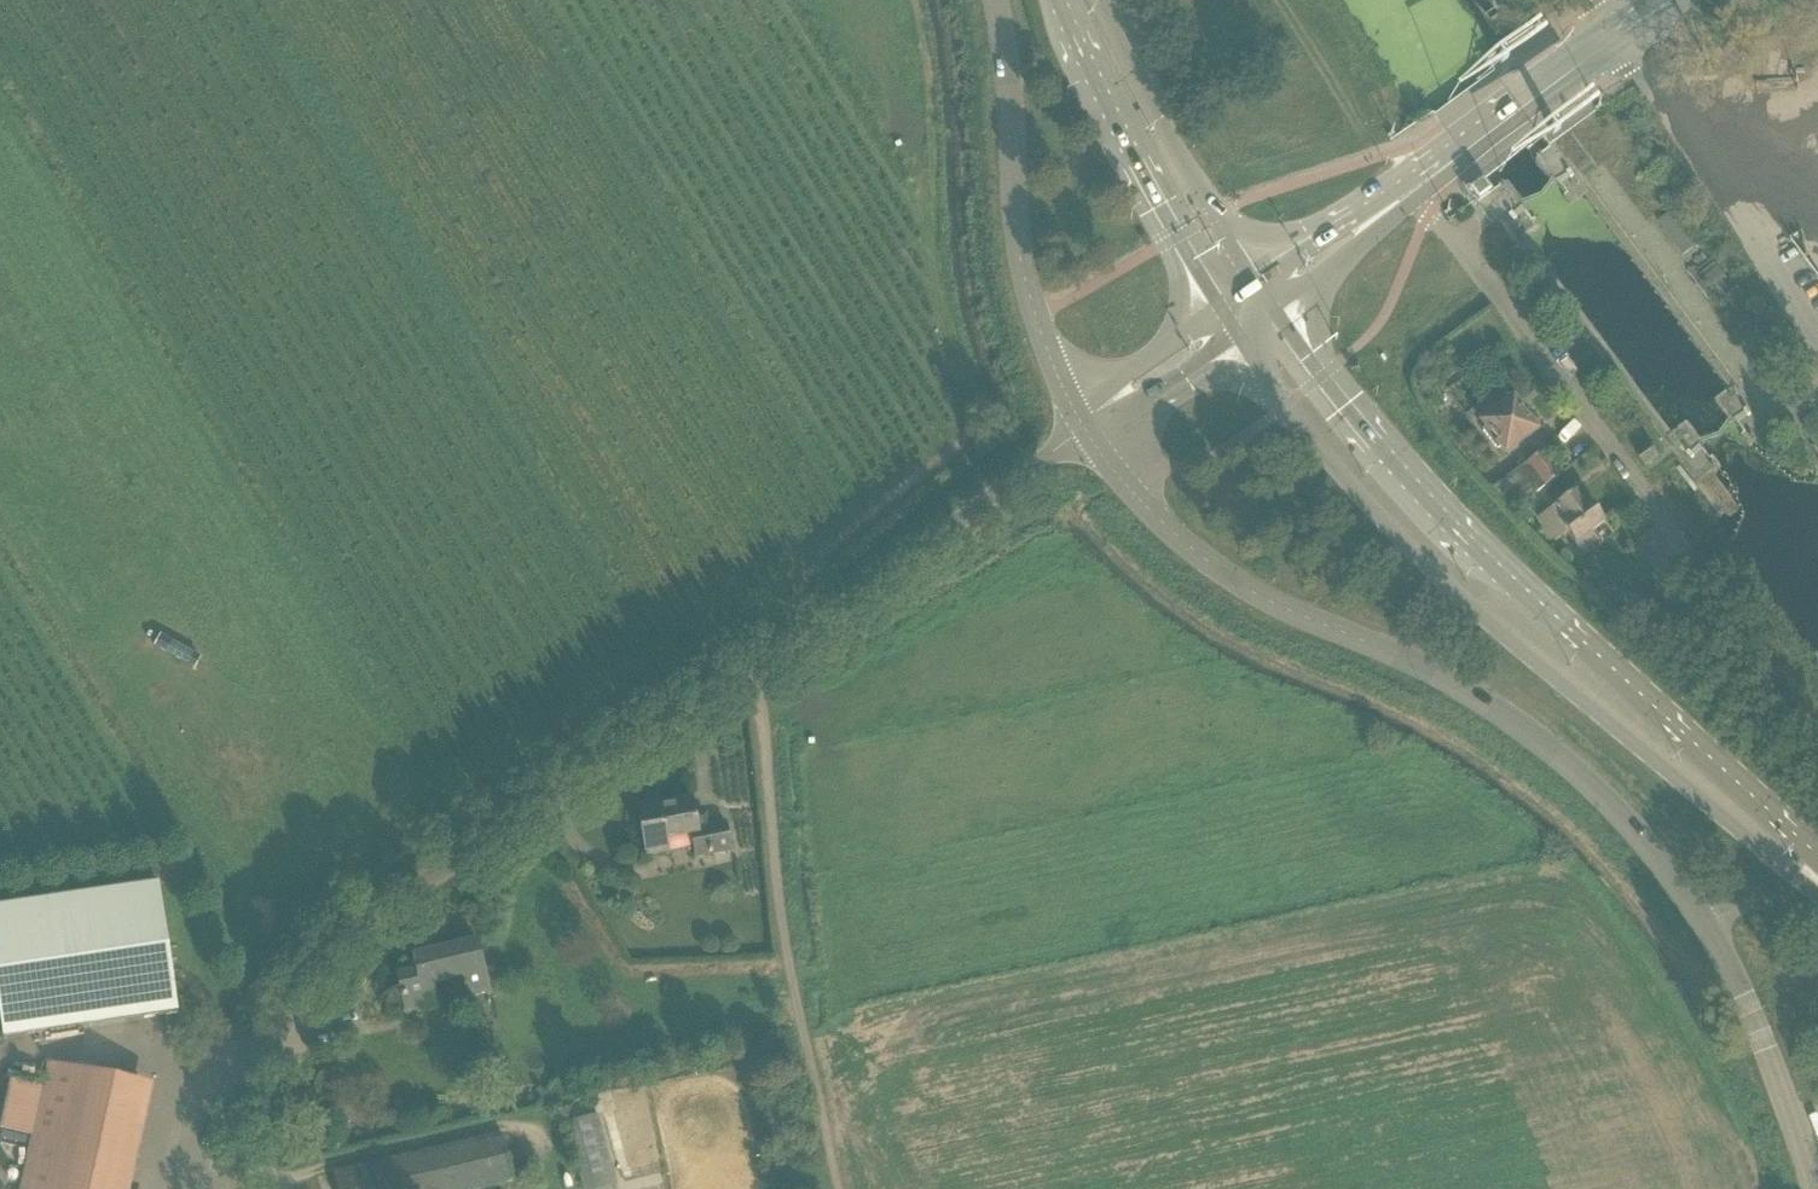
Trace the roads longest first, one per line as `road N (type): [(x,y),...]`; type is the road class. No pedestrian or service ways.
road 1 (unclassified): [(231,1188),(286,1011),(373,909),(765,665),(1089,429)]
road 2 (unclassified): [(1806,1188),(1756,1023),(1700,907),(1582,770),(1515,716),(1298,612),(1195,551),(1089,429)]
road 3 (secondary): [(1241,335),(1374,509),(1456,590),(1817,899)]
road 4 (secondary): [(1817,869),(1474,550),(1275,309)]
road 5 (track): [(765,665),(851,1188)]
road 6 (unclassified): [(1089,429),(1053,374),(1033,315),(1002,0)]
road 7 (unclassified): [(1405,187),(1673,535)]
road 8 (unclassified): [(1817,320),(1624,31)]
road 9 (secondary): [(1062,0),(1131,147),(1221,307)]
road 10 (secondary): [(1258,281),(1209,208),(1106,0)]
road 11 (secondary): [(1405,187),(1624,31)]
road 12 (unclassified): [(1221,307),(1117,381),(1089,429)]
road 13 (unclassified): [(1089,429),(1137,420),(1241,335)]
road 14 (track): [(1691,125),(1817,92)]
road 15 (secondary): [(1275,309),(1352,251),(1362,227)]

